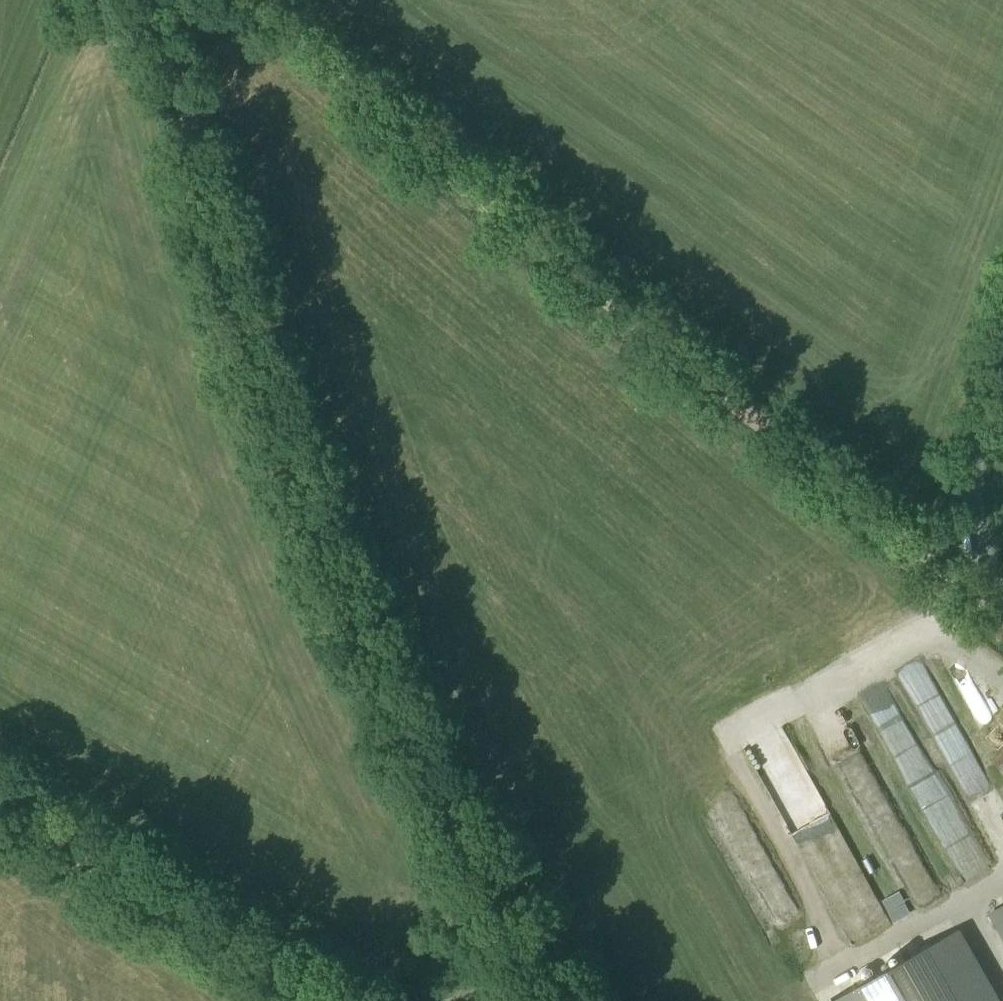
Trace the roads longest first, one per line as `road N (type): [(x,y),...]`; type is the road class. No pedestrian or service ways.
road 1 (unclassified): [(569,1000),(454,808),(335,555),(226,254),(169,0)]
road 2 (track): [(1000,614),(515,219),(229,0)]
road 3 (track): [(328,1000),(0,801)]
road 4 (unclassified): [(1002,617),(972,494),(1002,377)]

